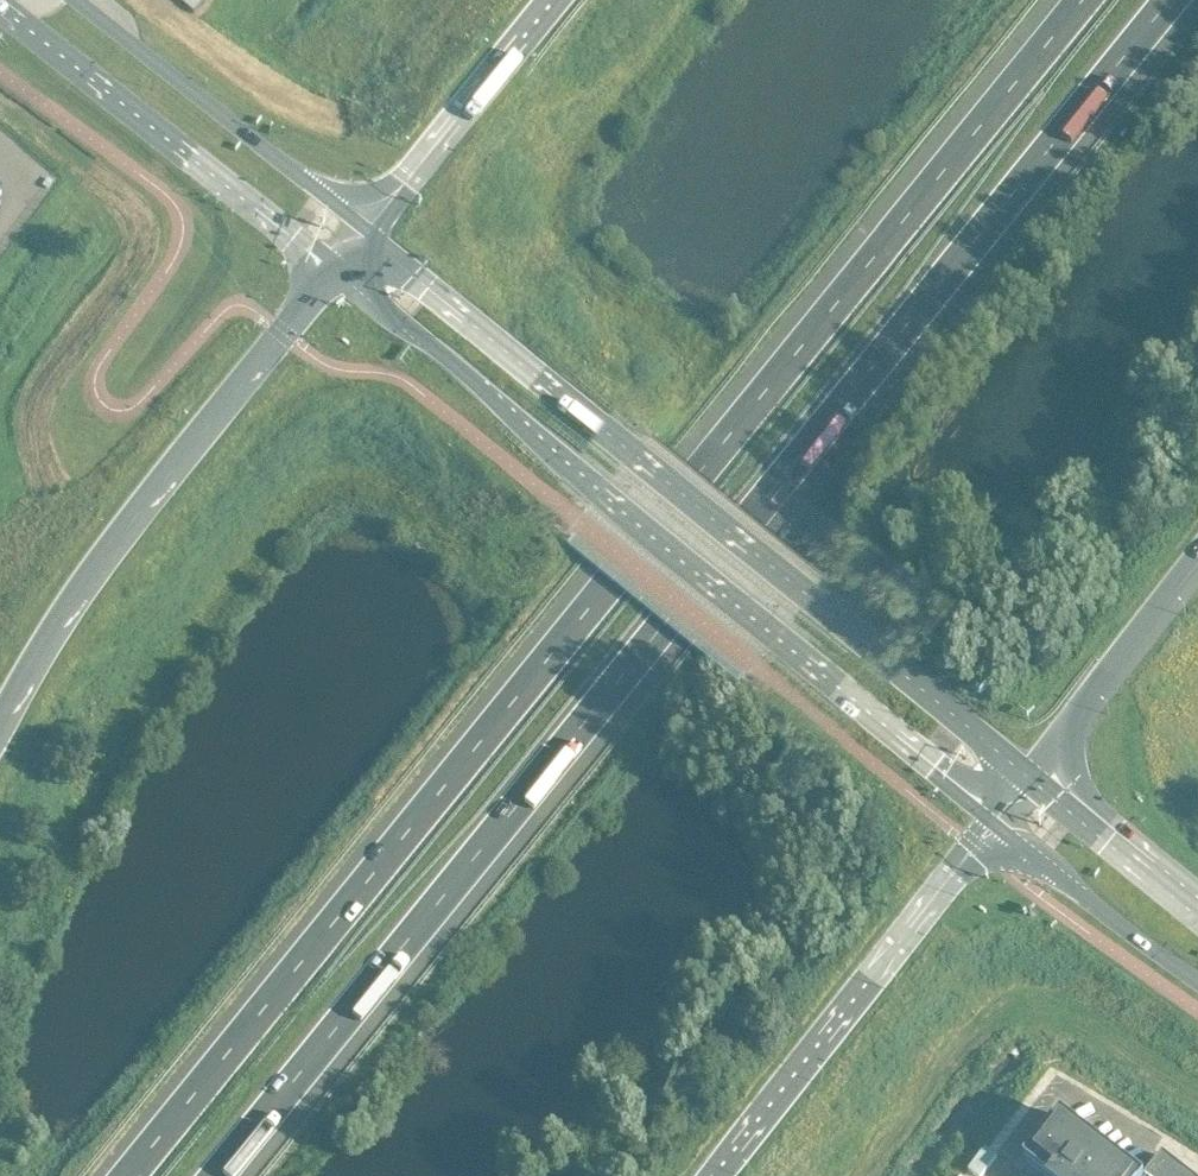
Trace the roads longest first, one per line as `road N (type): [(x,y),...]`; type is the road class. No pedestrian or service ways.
road 1 (motorway): [(1084,0),(129,1175)]
road 2 (motorway): [(216,1175),(1171,0)]
road 3 (tertiary): [(332,270),(758,633),(995,822)]
road 4 (tertiary): [(1023,781),(363,230)]
road 5 (motorway): [(332,270),(67,609),(0,722)]
road 6 (motorway): [(715,1175),(995,822)]
road 7 (tertiary): [(13,15),(332,270)]
road 8 (tertiary): [(363,230),(74,0)]
road 9 (motorway): [(551,0),(363,230)]
road 10 (motorway): [(1023,781),(1197,554)]
road 11 (tertiary): [(995,822),(1197,985)]
road 12 (tertiary): [(1197,916),(1023,781)]

